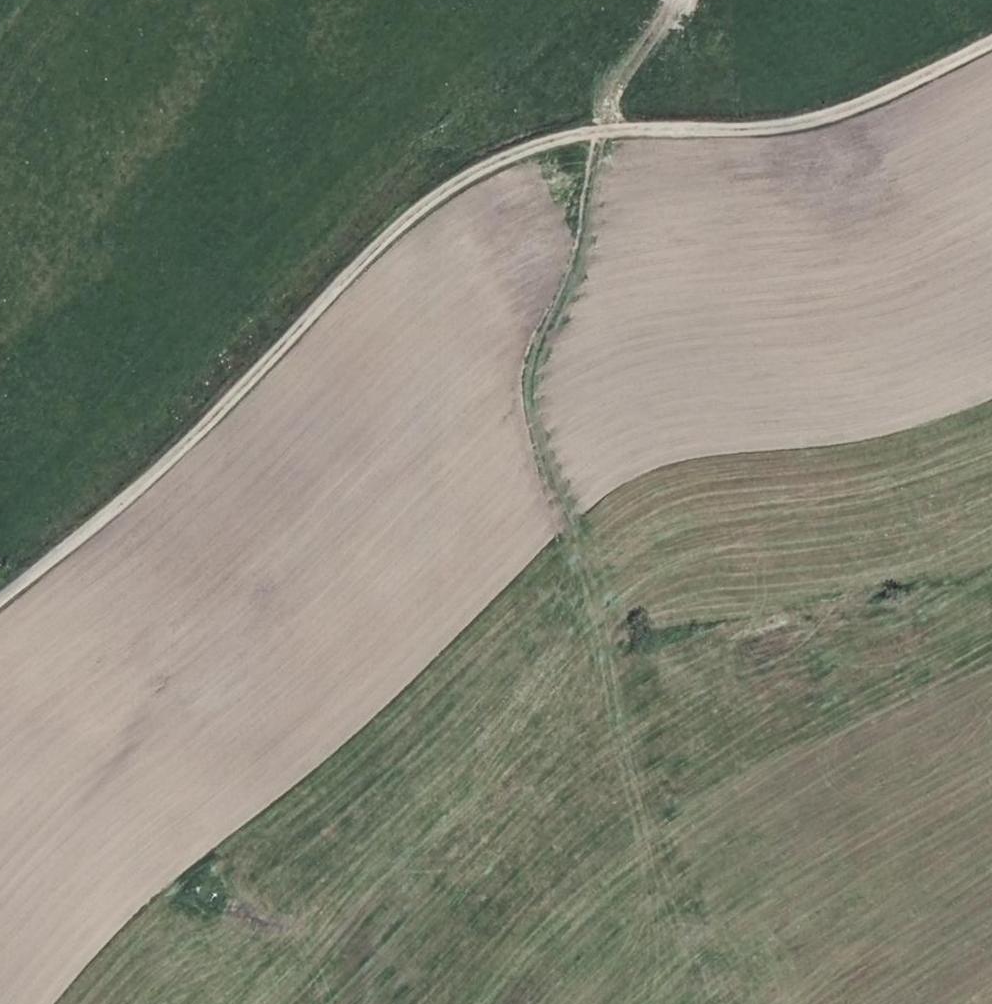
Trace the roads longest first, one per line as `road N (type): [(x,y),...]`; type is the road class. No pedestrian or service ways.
road 1 (track): [(991,49),(821,123),(598,134),(515,155),(459,185),(365,264),(183,454),(0,607)]

